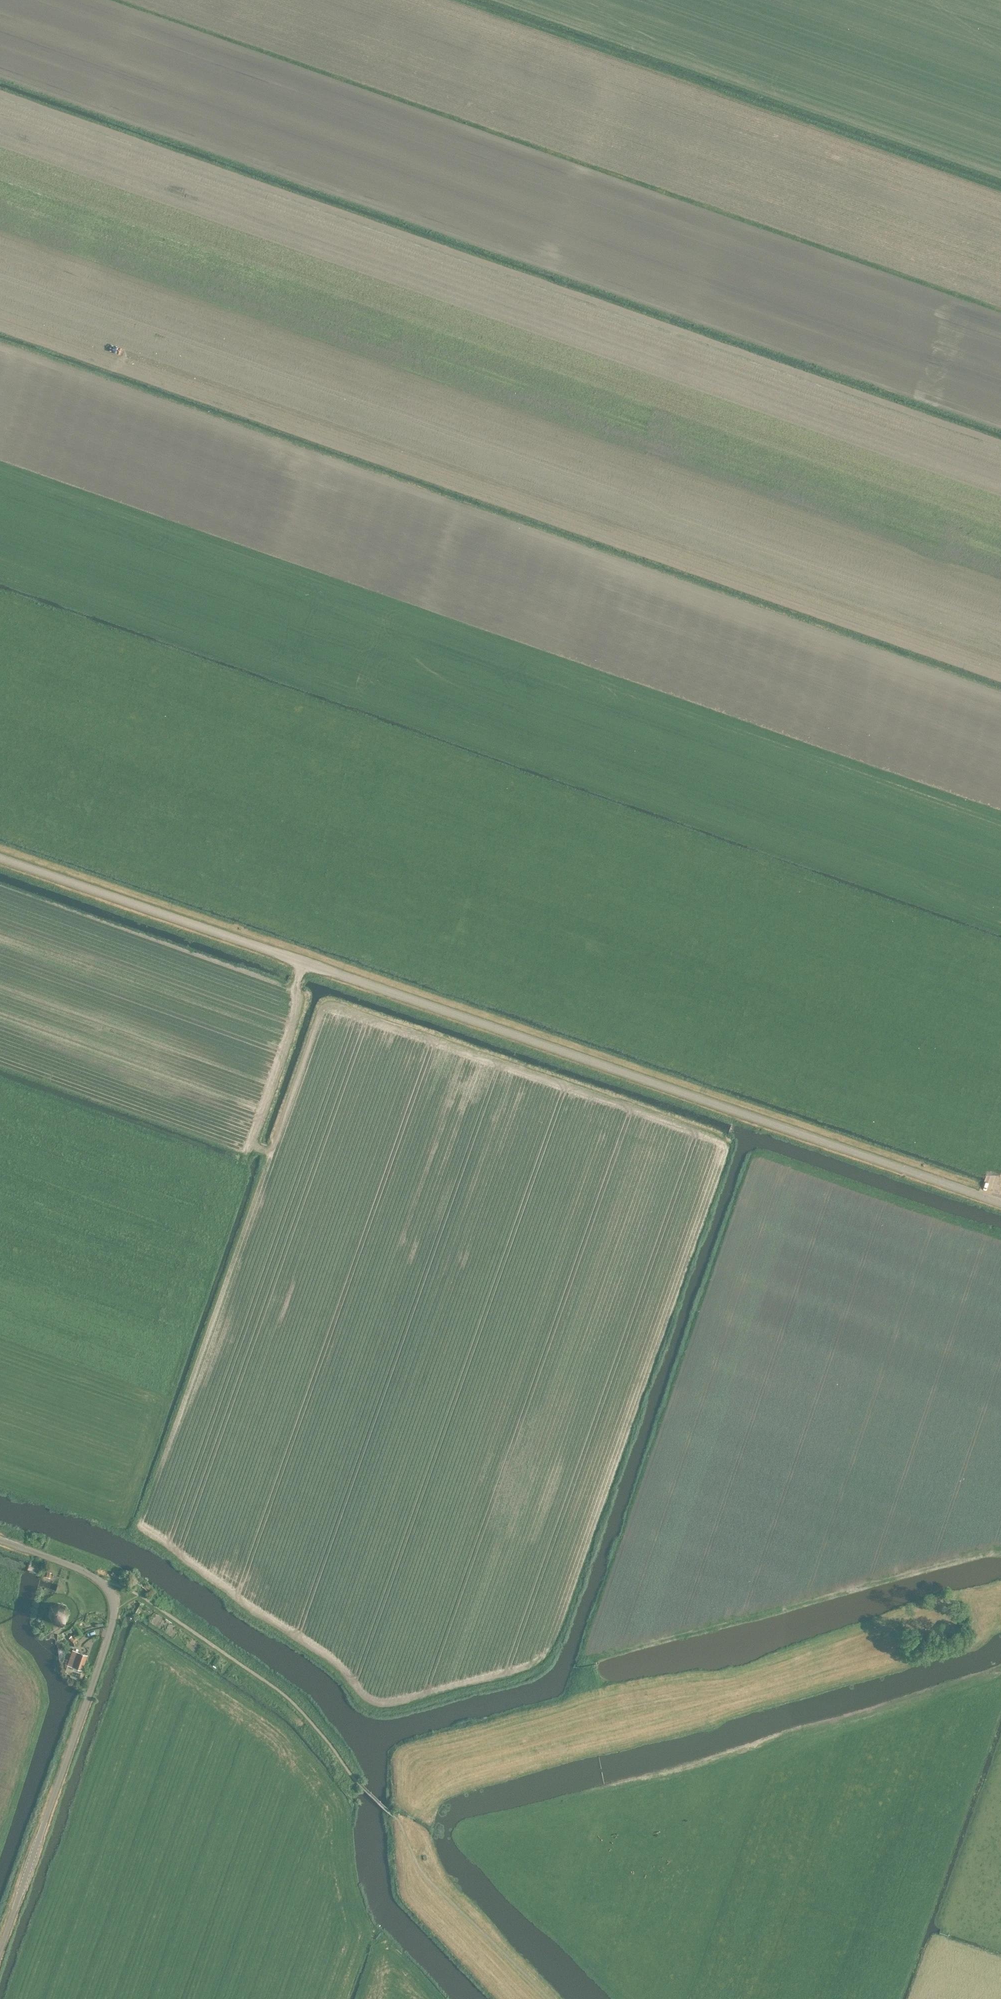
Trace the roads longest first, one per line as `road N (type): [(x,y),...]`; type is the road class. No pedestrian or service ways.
road 1 (tertiary): [(1000,1203),(0,858)]
road 2 (unclassified): [(0,1956),(109,1643),(114,1600),(107,1587)]

